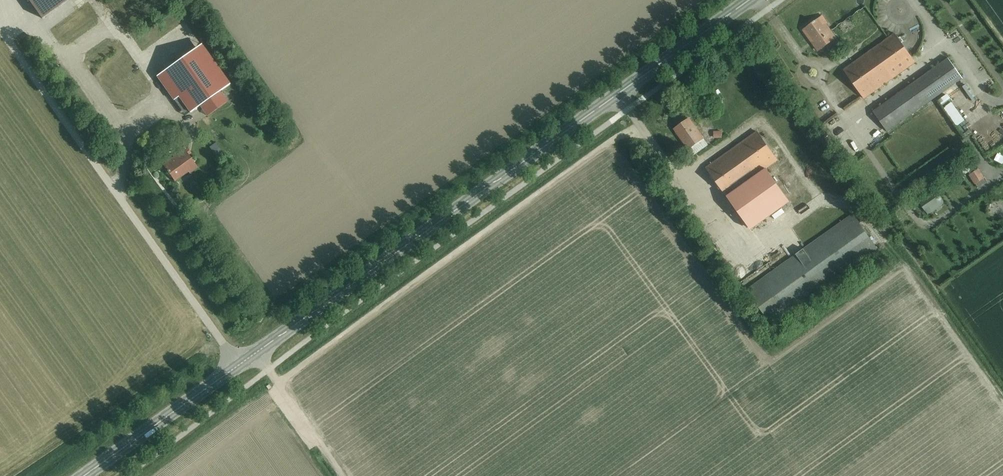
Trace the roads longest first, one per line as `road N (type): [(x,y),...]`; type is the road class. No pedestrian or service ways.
road 1 (secondary): [(85,475),(751,0)]

